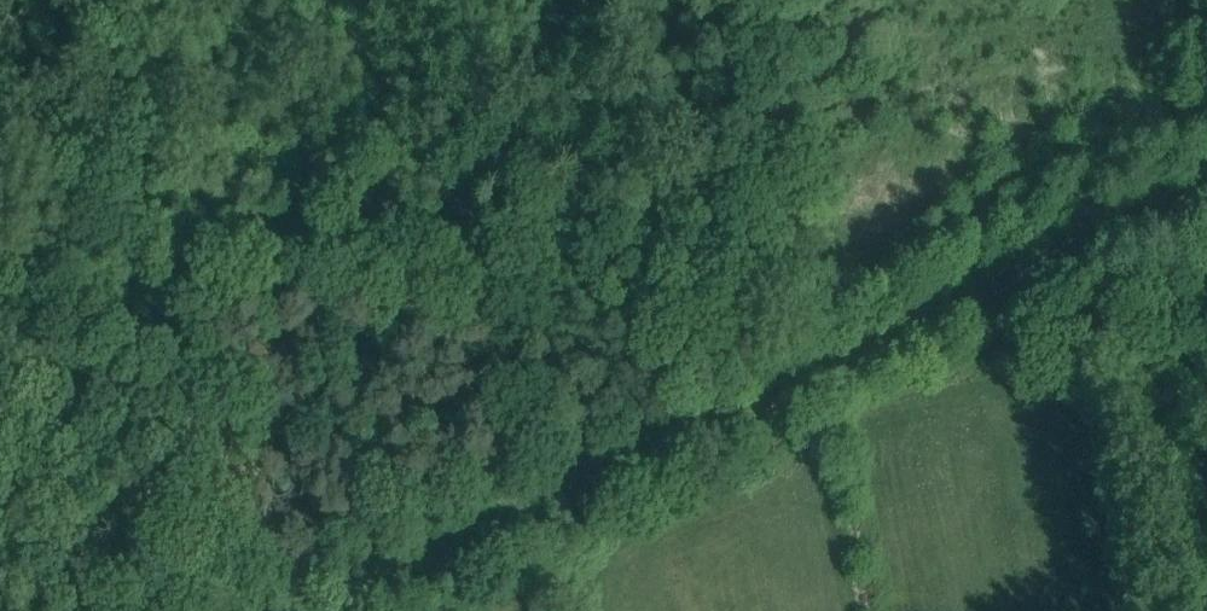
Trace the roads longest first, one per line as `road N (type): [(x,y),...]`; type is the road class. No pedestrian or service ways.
road 1 (track): [(0,233),(786,312),(836,301),(963,238),(1007,201),(1206,108)]
road 2 (track): [(1206,200),(356,610)]
road 3 (track): [(1206,361),(1174,357),(1151,366),(1138,404),(1180,610)]

